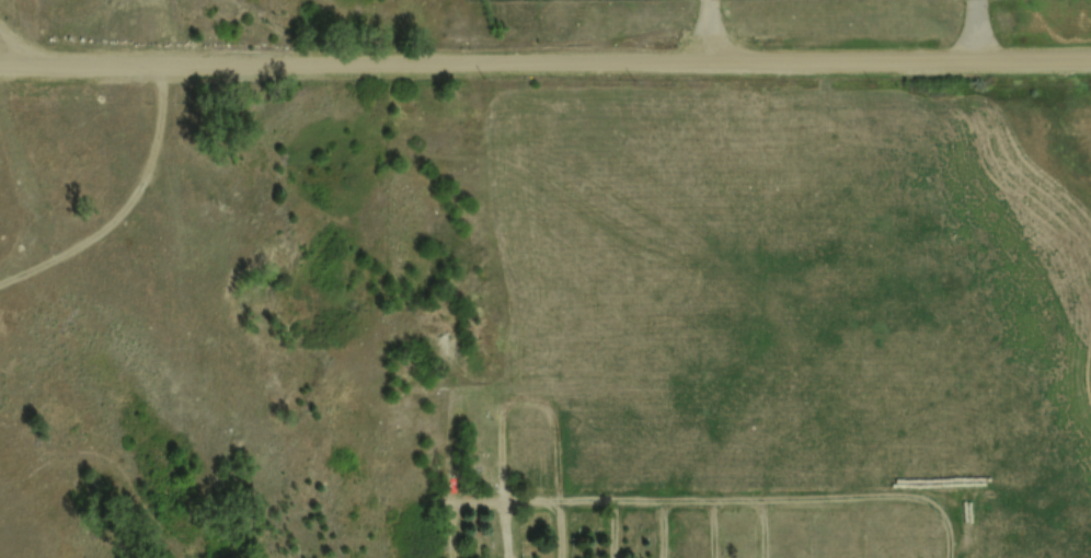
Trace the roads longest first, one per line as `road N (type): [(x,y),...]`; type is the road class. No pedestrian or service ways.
road 1 (residential): [(1090,57),(0,64)]
road 2 (track): [(137,0),(204,557)]

